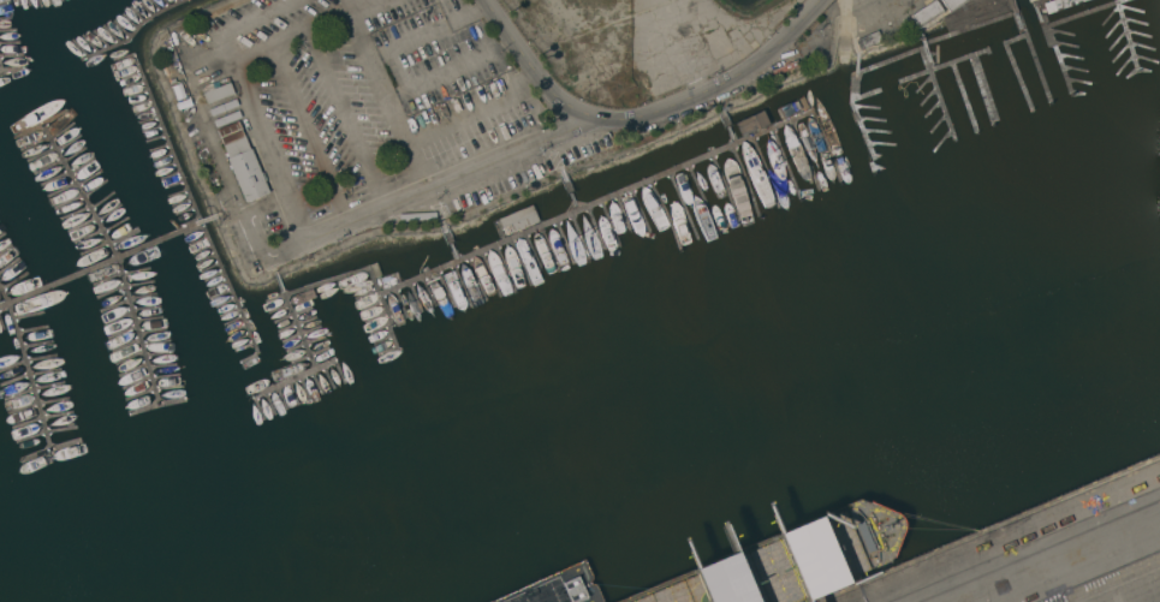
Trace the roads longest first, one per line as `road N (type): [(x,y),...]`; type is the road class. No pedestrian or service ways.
road 1 (residential): [(484,0),(537,78),(559,101),(597,120),(650,115),(720,87),(763,58)]

